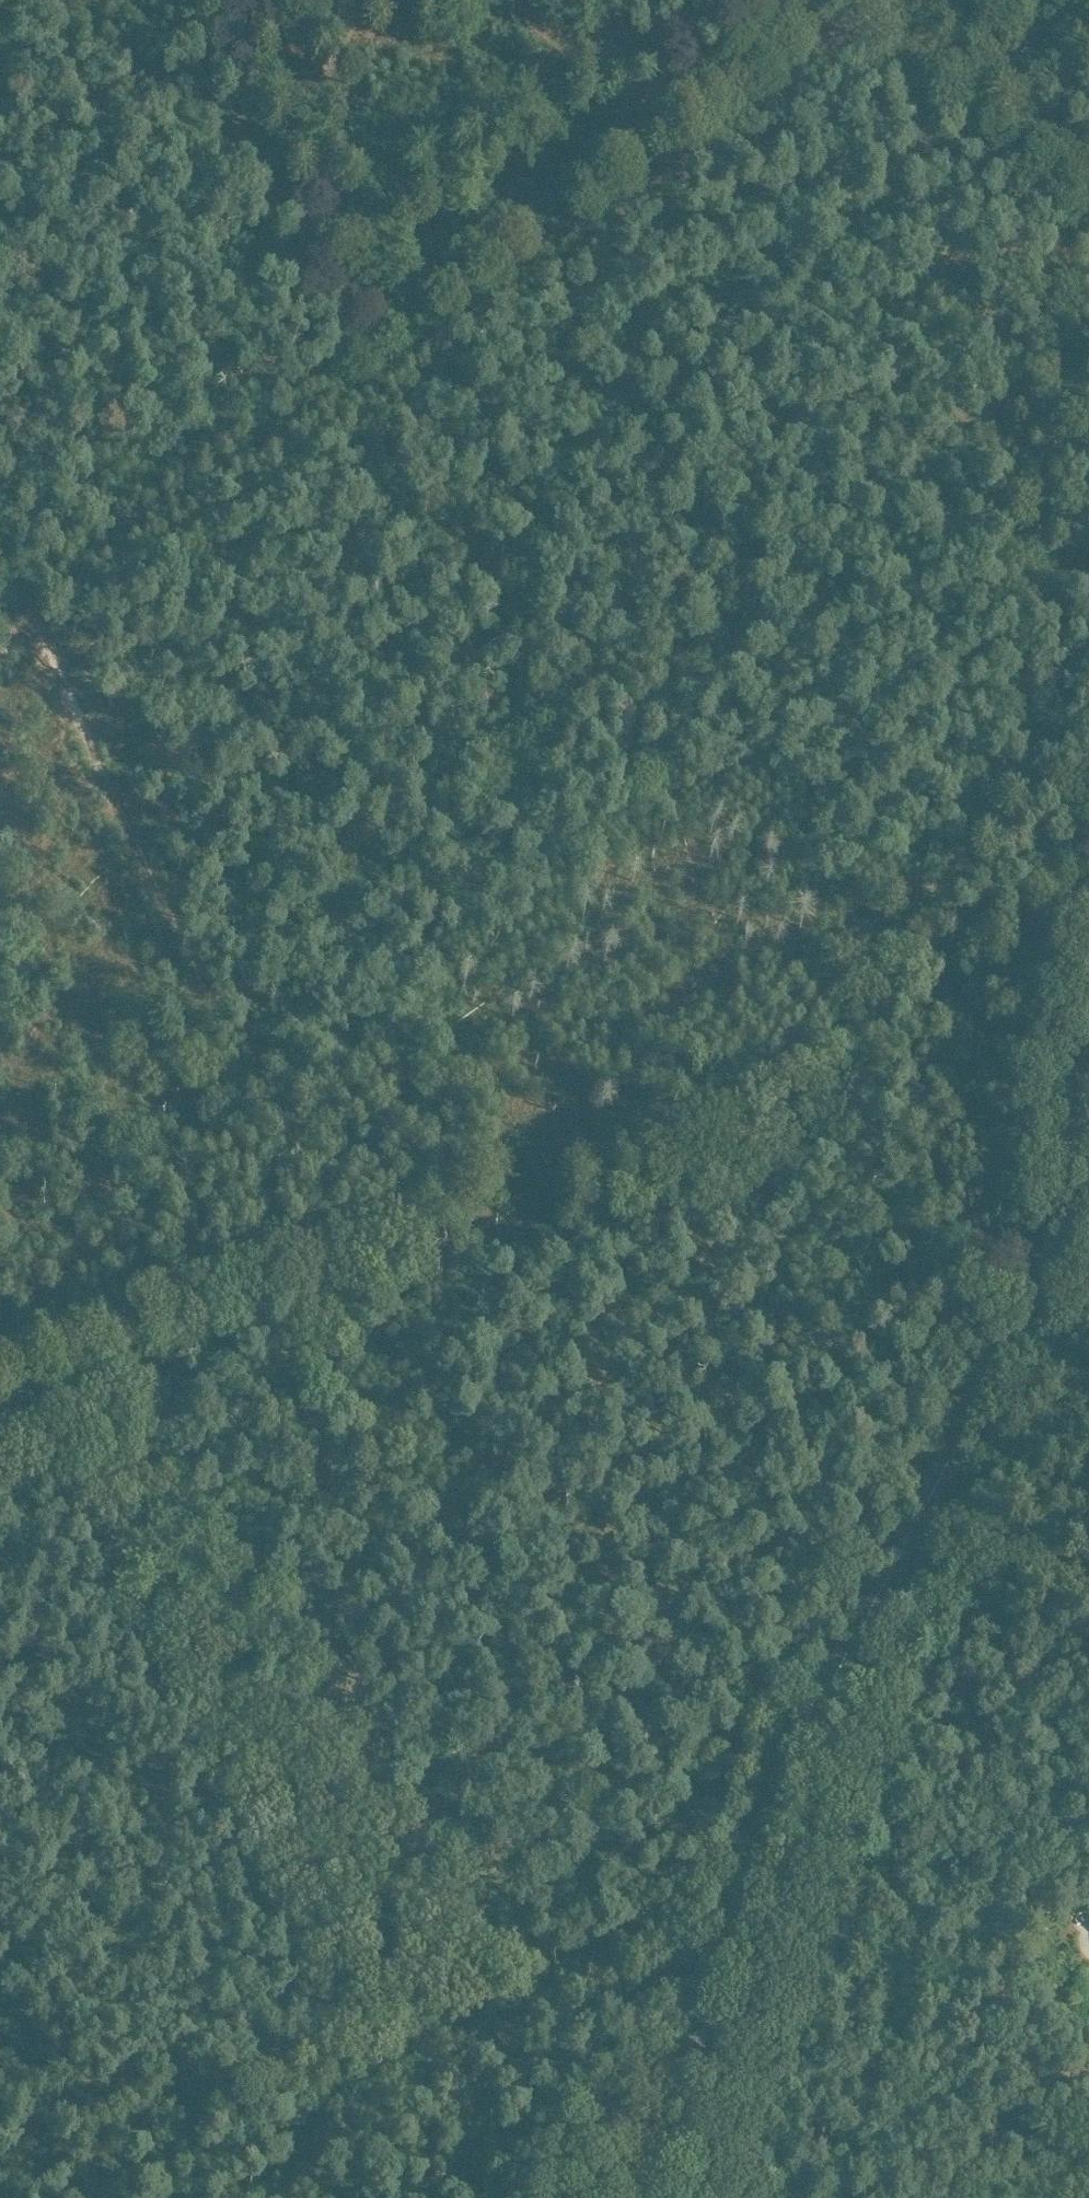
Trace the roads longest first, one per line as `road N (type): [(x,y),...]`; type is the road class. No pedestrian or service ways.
road 1 (secondary): [(642,2197),(803,1732),(919,1509)]
road 2 (secondary): [(919,1509),(1032,1266),(1088,1071)]
road 3 (unclassified): [(1088,1607),(919,1509)]

